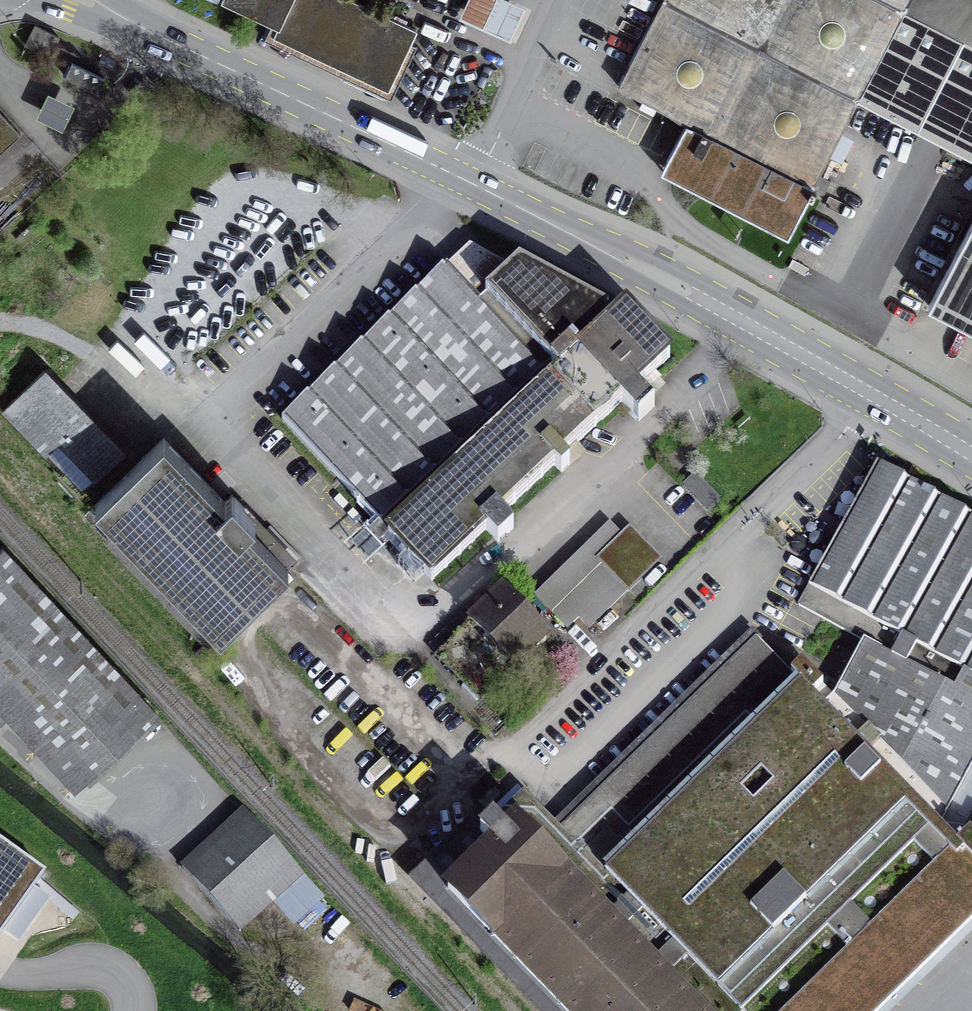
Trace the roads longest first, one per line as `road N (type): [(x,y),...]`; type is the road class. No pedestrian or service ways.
road 1 (primary): [(77,0),(738,319),(971,454)]

